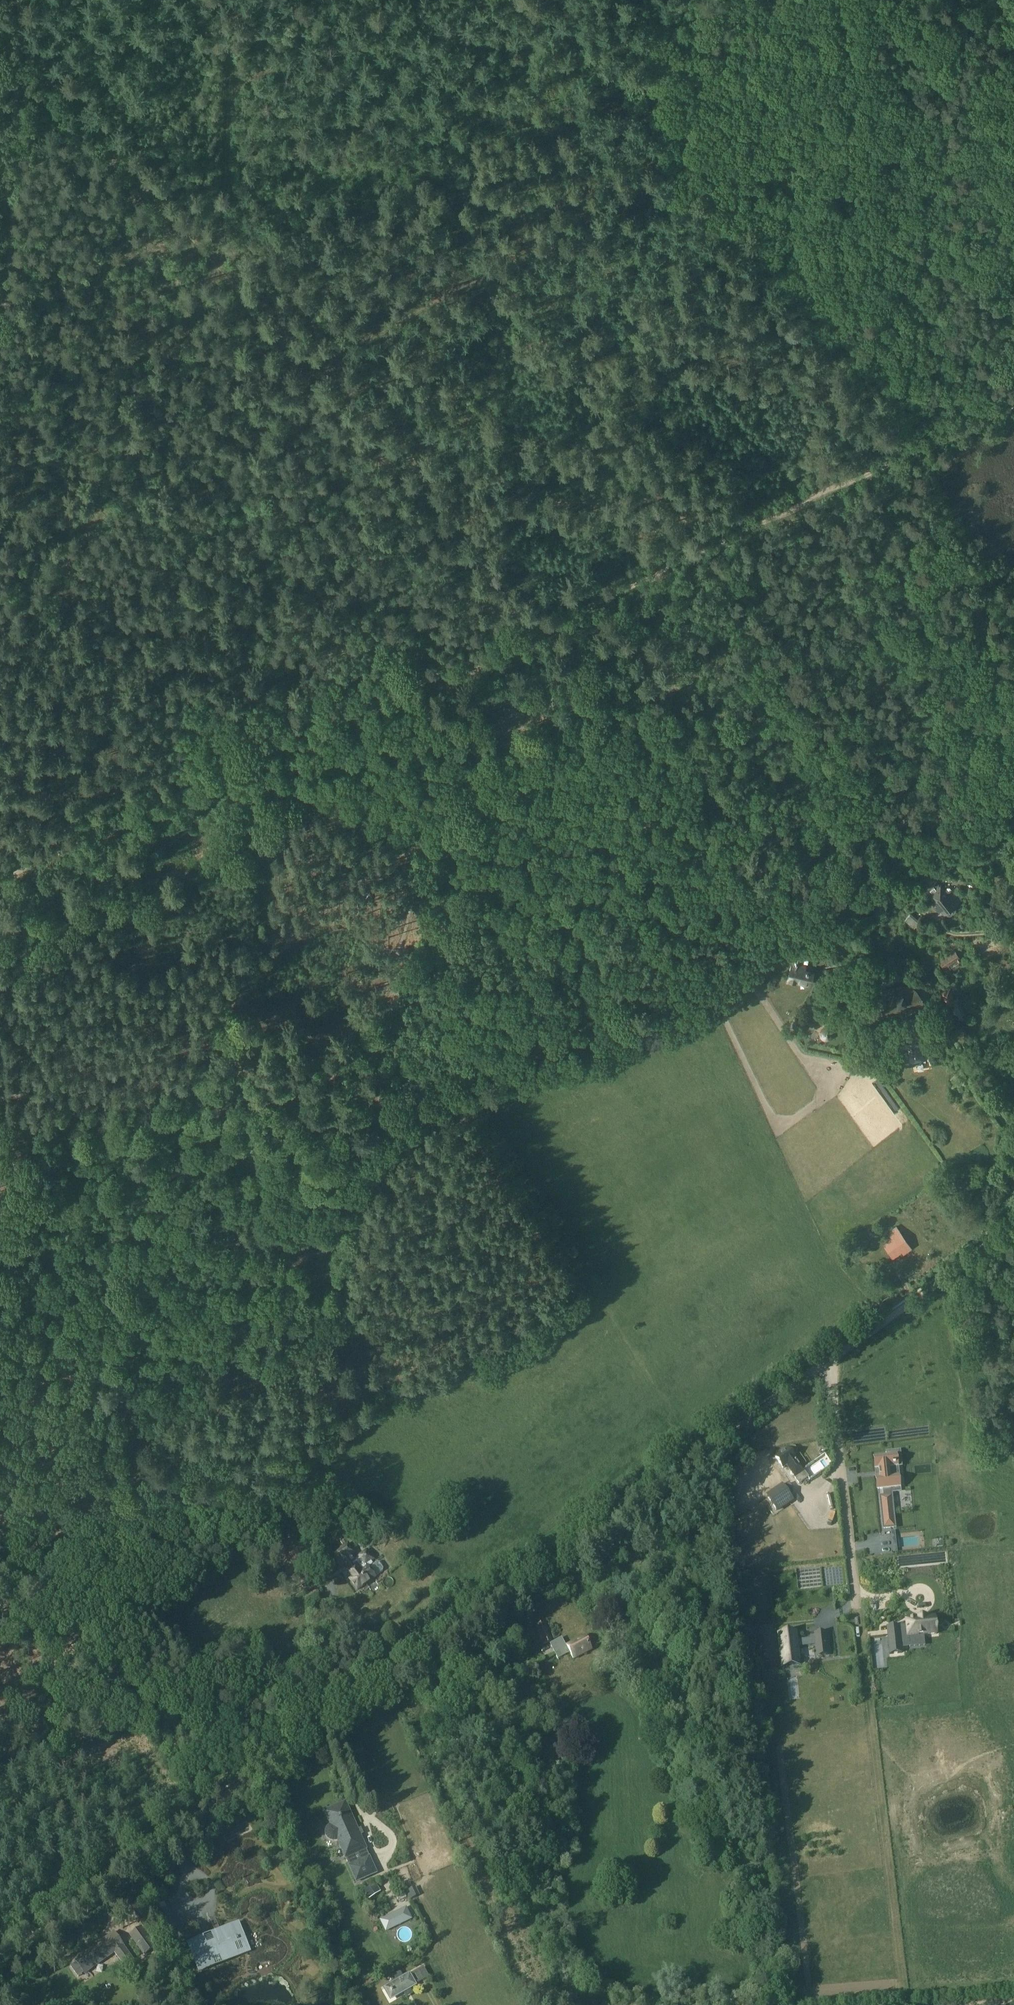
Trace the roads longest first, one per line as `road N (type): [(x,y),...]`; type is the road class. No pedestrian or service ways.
road 1 (track): [(0,1954),(1013,1231)]
road 2 (track): [(414,865),(564,915),(621,991),(630,1008),(626,1024),(485,1065),(379,1132),(369,1141),(344,1298),(331,1321),(255,1370),(185,1389),(160,1386),(123,1375),(0,1301)]
road 3 (track): [(709,547),(678,510),(658,501),(549,502),(485,531),(463,524),(316,362),(259,318),(20,31)]
road 4 (track): [(0,1250),(46,1150),(132,1110),(276,1102),(369,1141),(379,1011),(406,930),(414,865),(371,793),(355,713)]
road 5 (track): [(355,713),(1013,400)]
road 6 (track): [(0,625),(67,568),(214,279),(234,0)]
road 7 (track): [(316,362),(671,181),(678,147),(654,106),(529,0)]
road 8 (track): [(1013,1135),(948,1039),(938,1003),(908,979),(860,983),(849,969),(832,933),(823,835)]
road 9 (track): [(0,882),(355,713)]
road 10 (track): [(19,0),(17,177),(0,325)]
road 11 (track): [(189,792),(59,577)]

